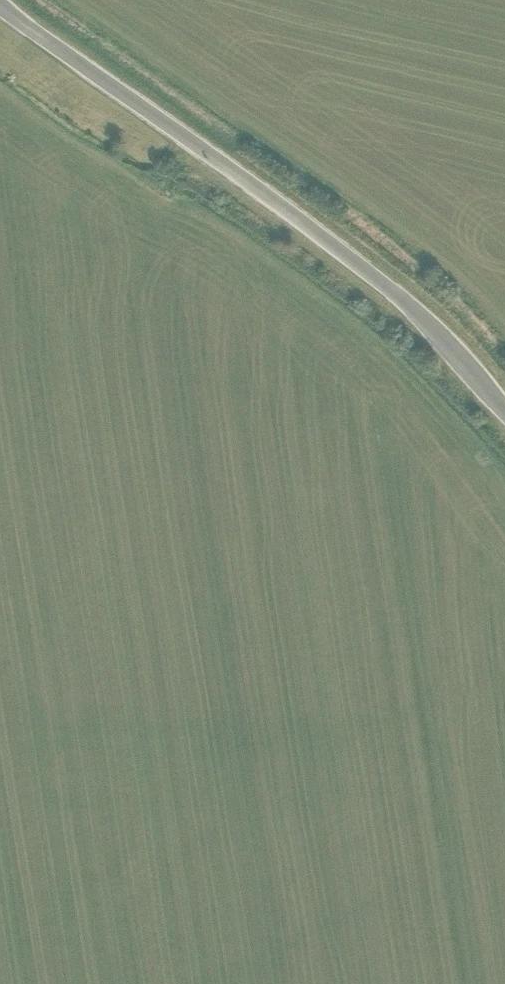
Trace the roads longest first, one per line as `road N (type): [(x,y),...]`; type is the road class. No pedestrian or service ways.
road 1 (tertiary): [(504,408),(390,290),(0,5)]

